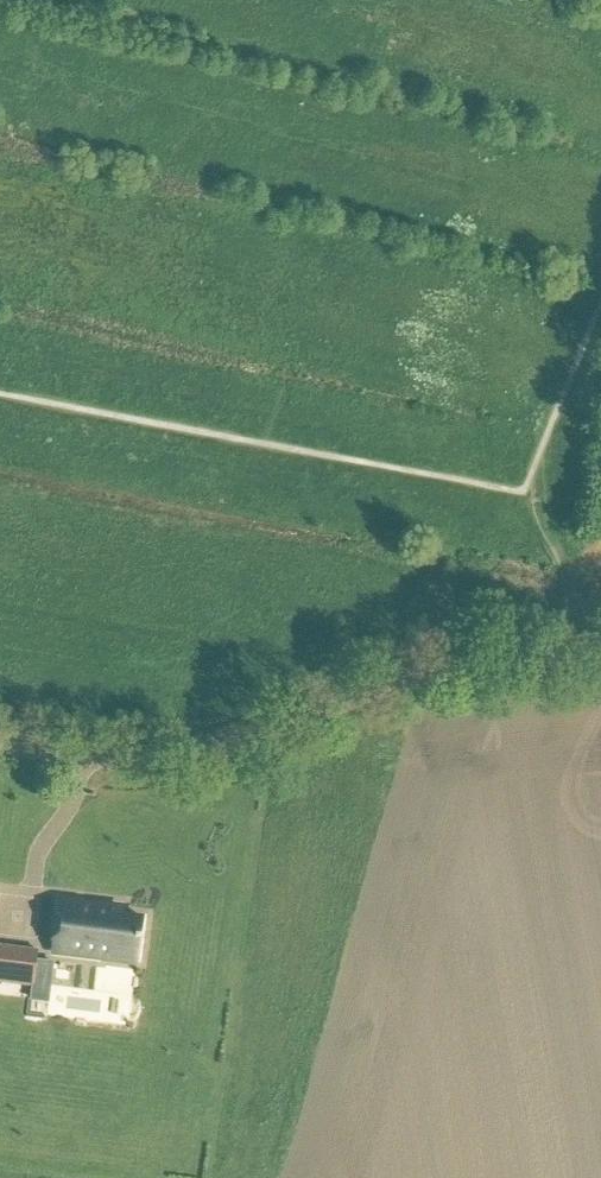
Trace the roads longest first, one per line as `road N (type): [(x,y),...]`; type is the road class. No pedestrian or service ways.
road 1 (tertiary): [(600,650),(422,674),(196,757),(106,758),(0,742)]

